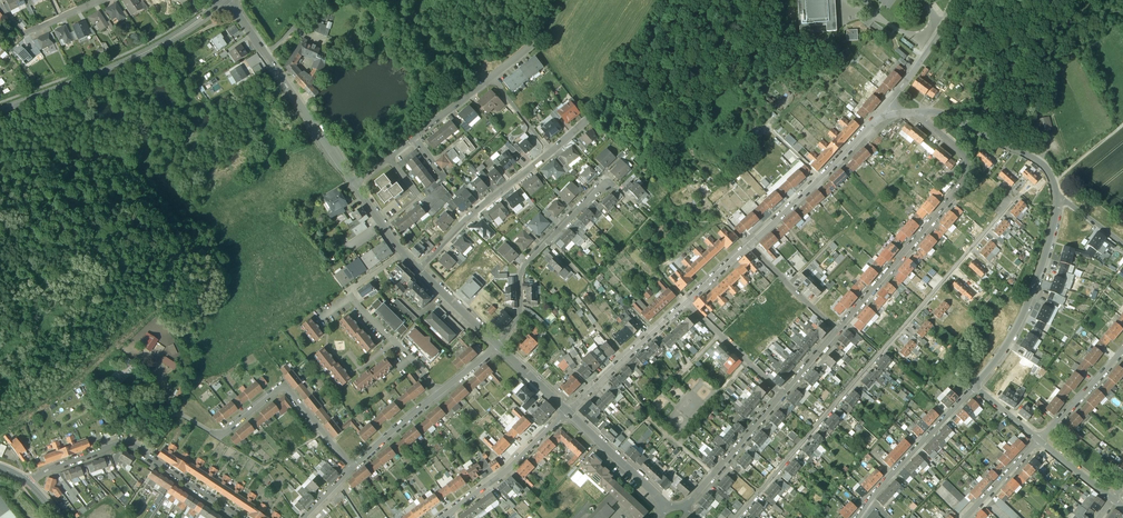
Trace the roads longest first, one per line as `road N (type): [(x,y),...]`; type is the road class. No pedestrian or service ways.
road 1 (residential): [(736,517),(1007,204)]
road 2 (residential): [(920,111),(968,162),(968,178),(837,333)]
road 3 (residential): [(353,468),(284,388),(220,436),(173,418),(147,455)]
road 4 (tertiary): [(0,110),(153,50),(227,0)]
road 5 (residential): [(232,0),(355,185)]
road 6 (residential): [(438,394),(347,293),(403,252)]
road 7 (residential): [(1058,201),(1026,312),(976,385)]
road 8 (residential): [(749,245),(882,111)]
road 9 (residential): [(976,385),(856,517)]
road 10 (residential): [(420,270),(469,214),(550,152)]
road 11 (residential): [(920,111),(947,116),(1038,162),(1058,201)]
road 12 (residential): [(567,412),(687,304)]
road 13 (residential): [(449,513),(511,470),(567,412)]
road 14 (track): [(675,0),(627,85),(587,121)]
road 15 (residential): [(784,395),(686,508)]
road 16 (residential): [(567,412),(665,507)]
road 17 (residential): [(882,111),(960,0)]
road 18 (residential): [(784,395),(687,304)]
road 19 (residential): [(639,209),(606,180),(547,241)]
road 20 (residential): [(27,481),(116,446),(147,455)]
road 21 (residential): [(749,245),(837,333)]
road 22 (residential): [(0,7),(23,36),(101,0)]
road 23 (residential): [(1122,348),(1041,440)]
road 24 (residential): [(547,241),(523,264),(520,314),(499,343)]

